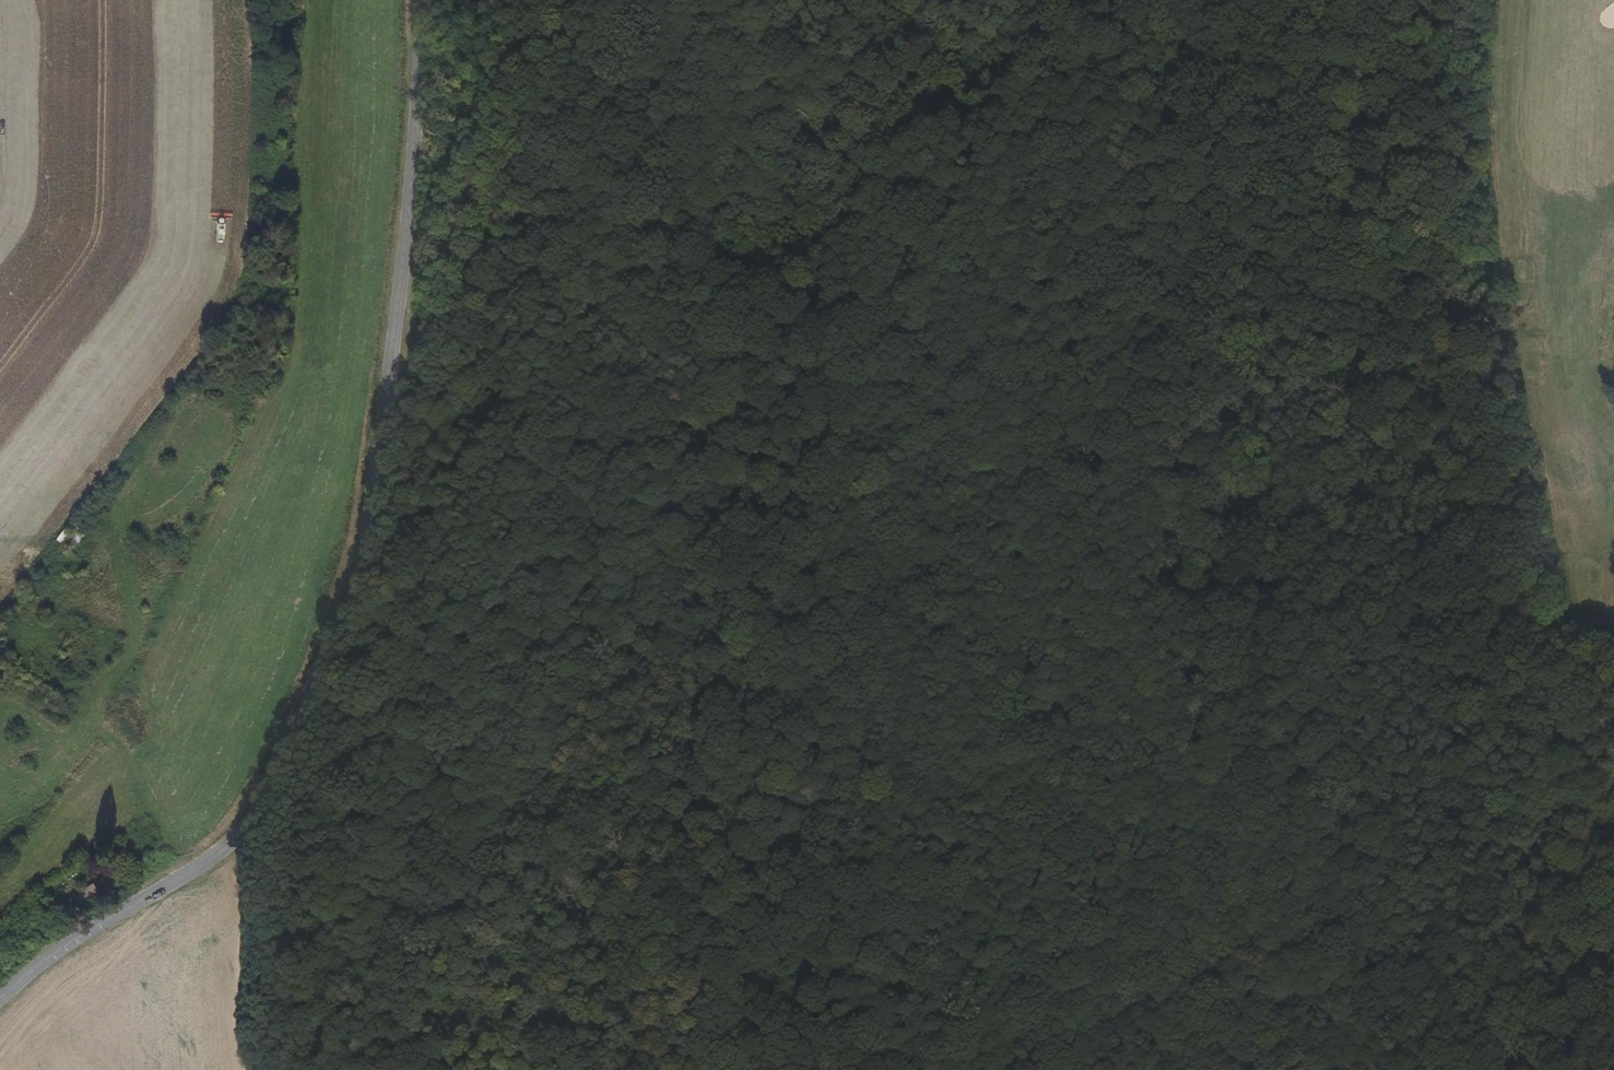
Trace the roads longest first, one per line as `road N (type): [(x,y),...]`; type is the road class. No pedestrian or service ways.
road 1 (tertiary): [(0,1000),(47,957),(237,839),(260,807),(344,628),(369,535),(407,236),(419,0)]
road 2 (track): [(385,411),(497,242),(526,160),(545,0)]

